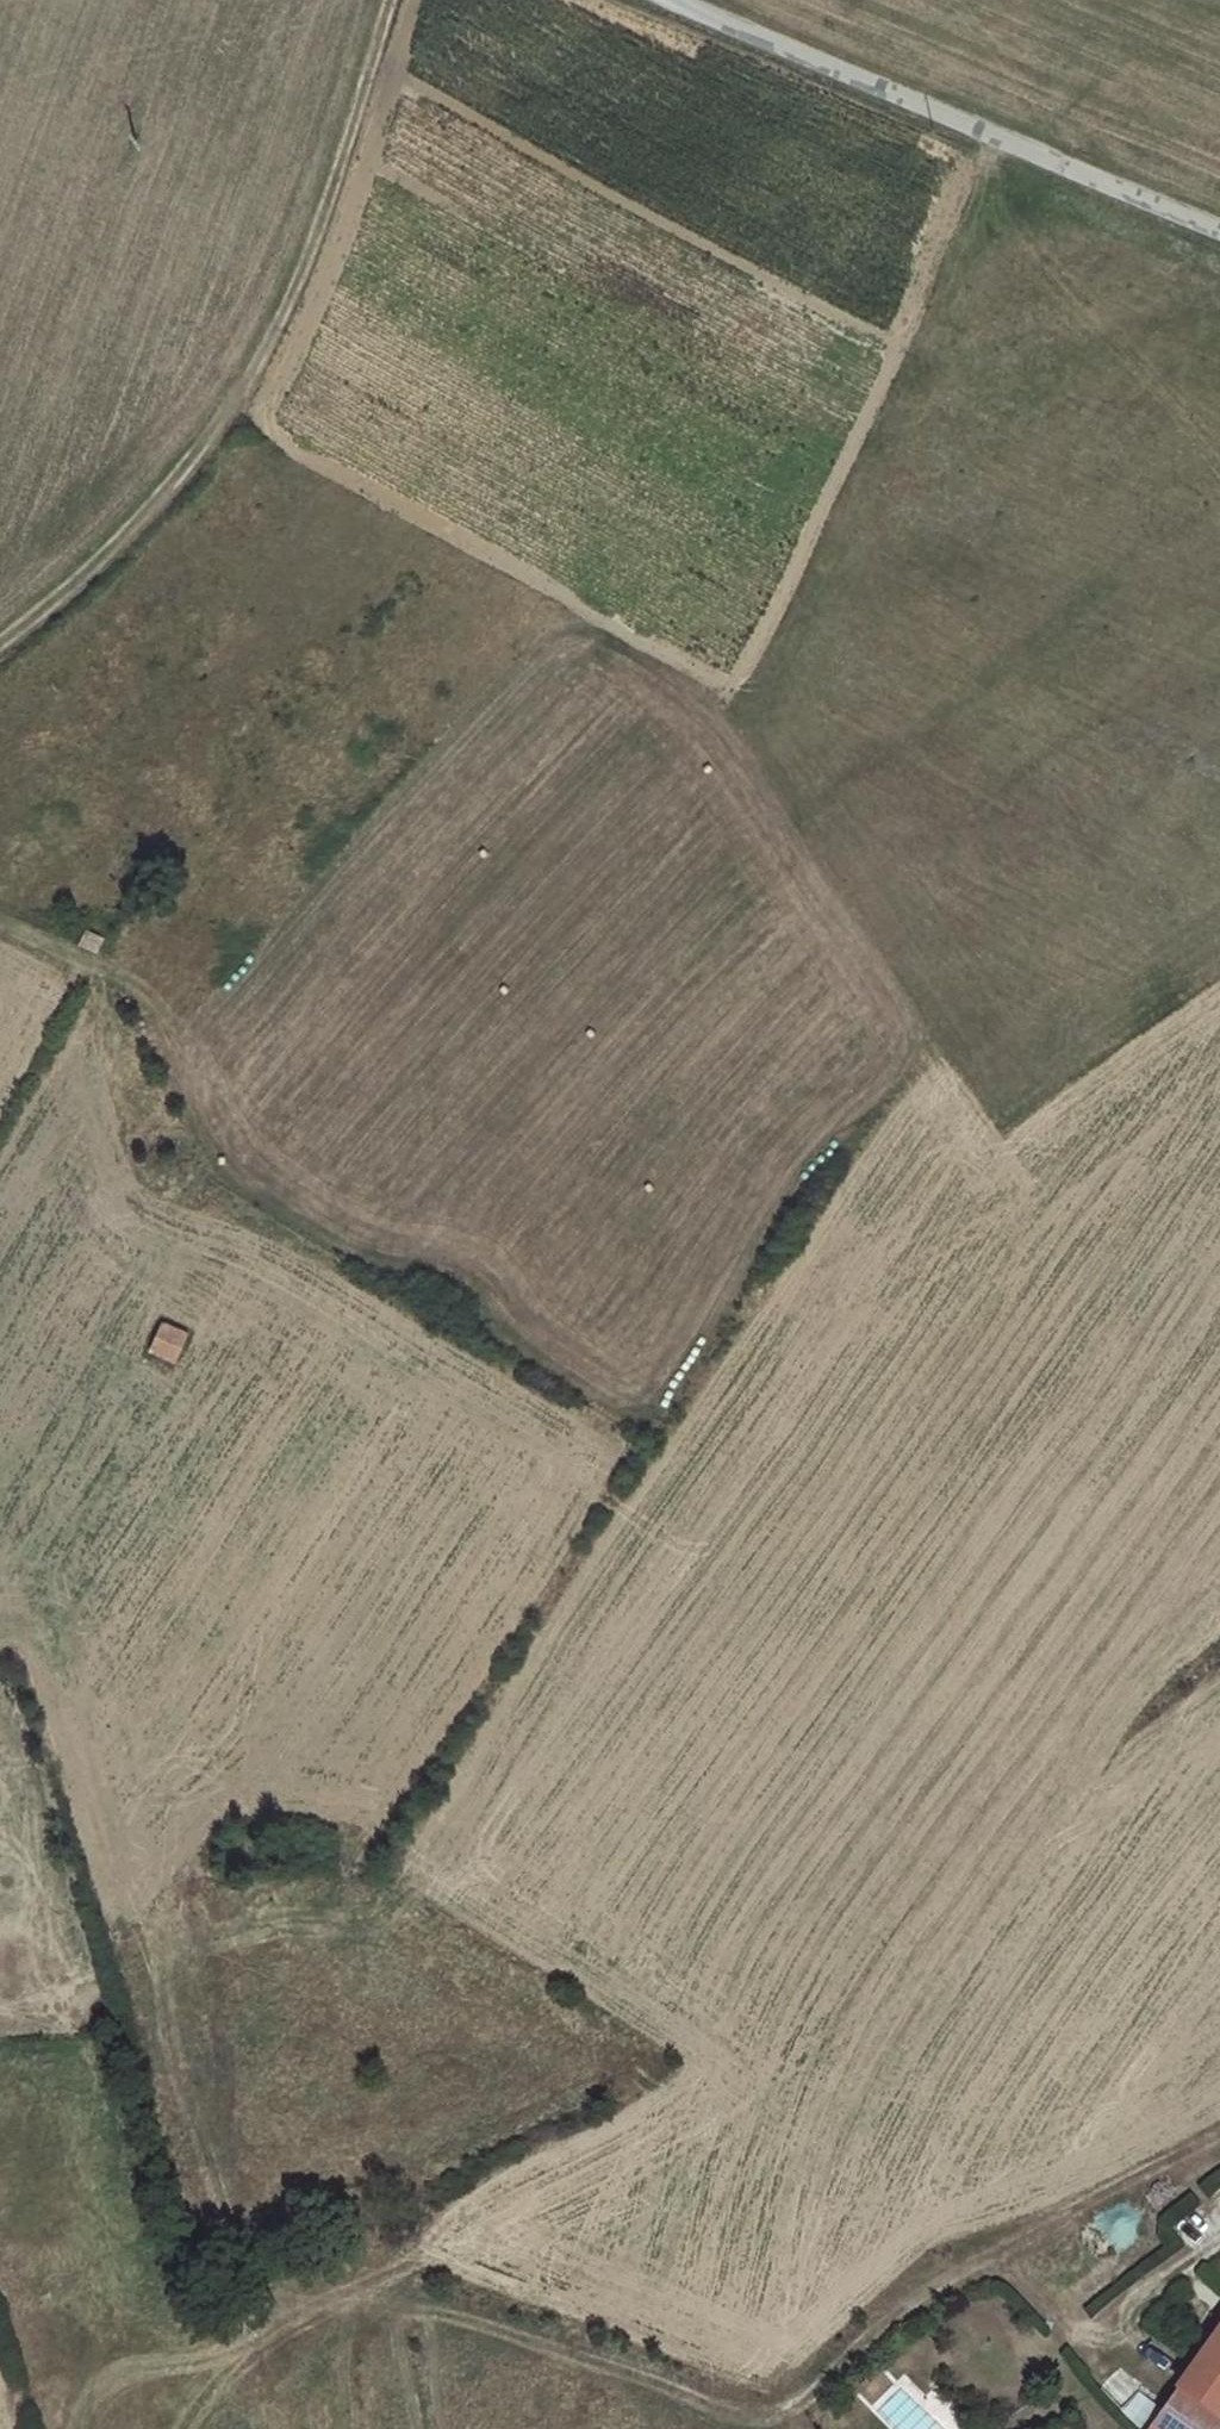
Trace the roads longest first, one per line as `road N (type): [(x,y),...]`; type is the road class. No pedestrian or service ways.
road 1 (track): [(1219,2121),(1053,2231),(916,2294),(798,2411),(735,2413),(381,2301),(339,2336),(348,2428)]
road 2 (unclassified): [(1219,230),(669,0)]

